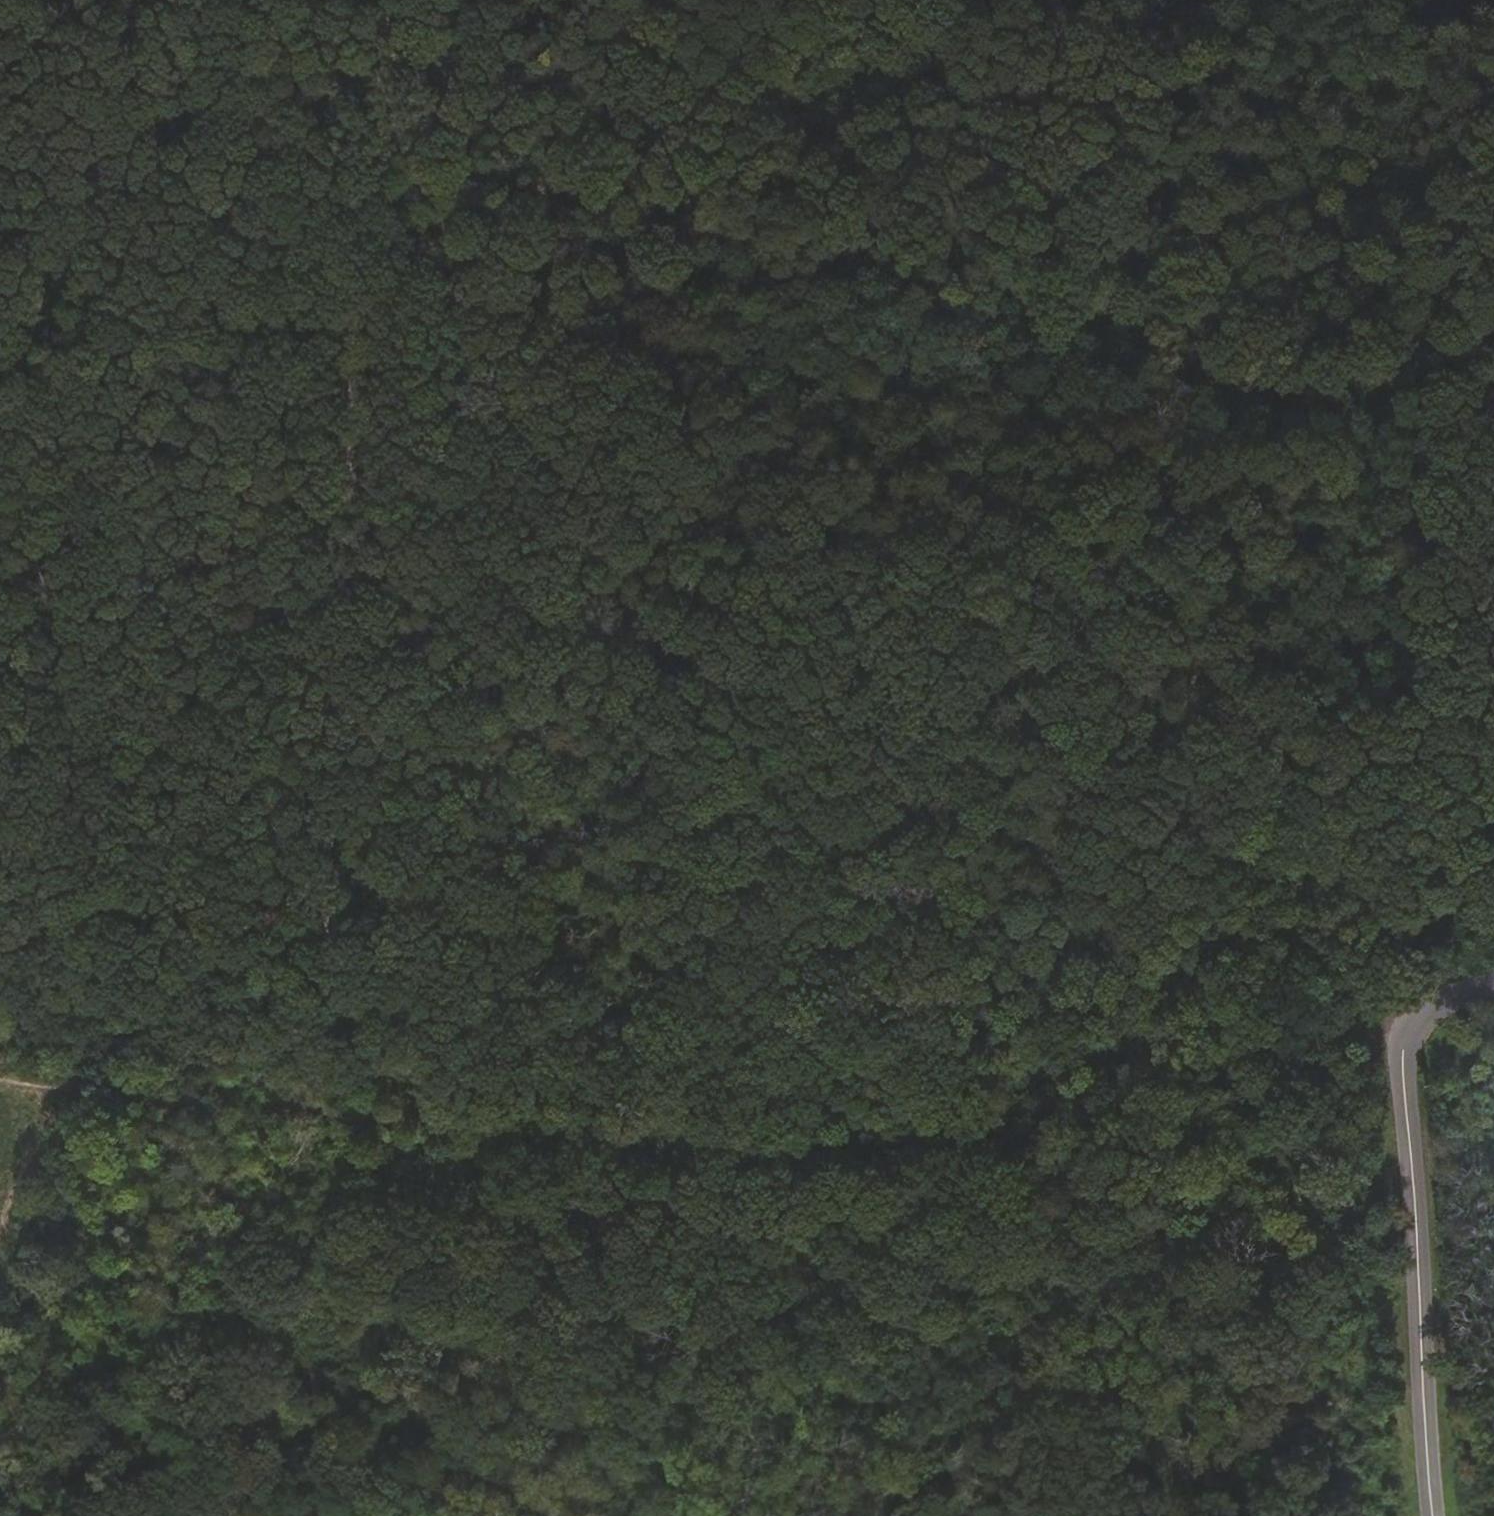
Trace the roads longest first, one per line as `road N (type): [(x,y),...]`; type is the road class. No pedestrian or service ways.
road 1 (unclassified): [(1441,1515),(1403,1051),(1423,1017),(1493,986)]
road 2 (track): [(0,1205),(33,1082)]

